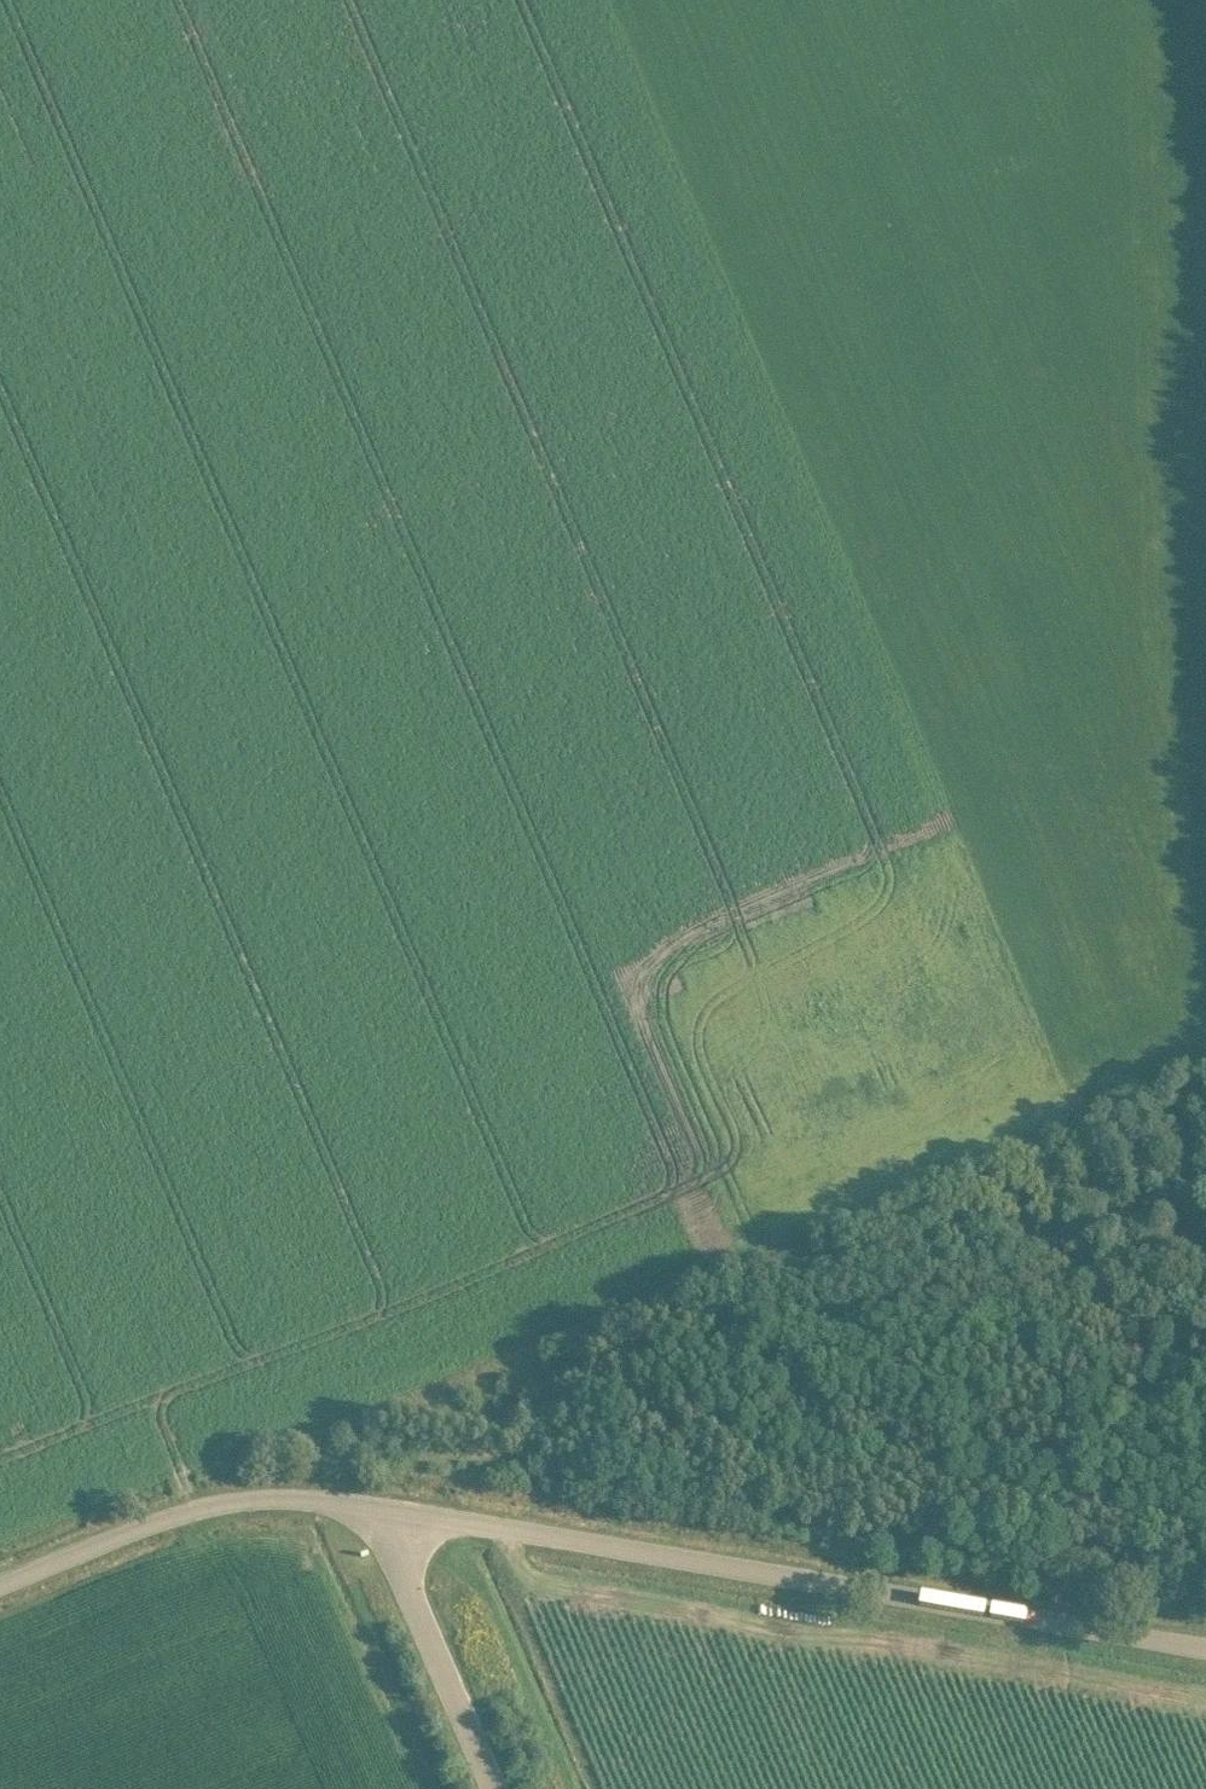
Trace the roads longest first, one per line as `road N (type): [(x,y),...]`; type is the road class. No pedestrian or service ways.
road 1 (unclassified): [(1205,1649),(385,1510)]
road 2 (unclassified): [(0,1587),(203,1509),(283,1499),(385,1510)]

